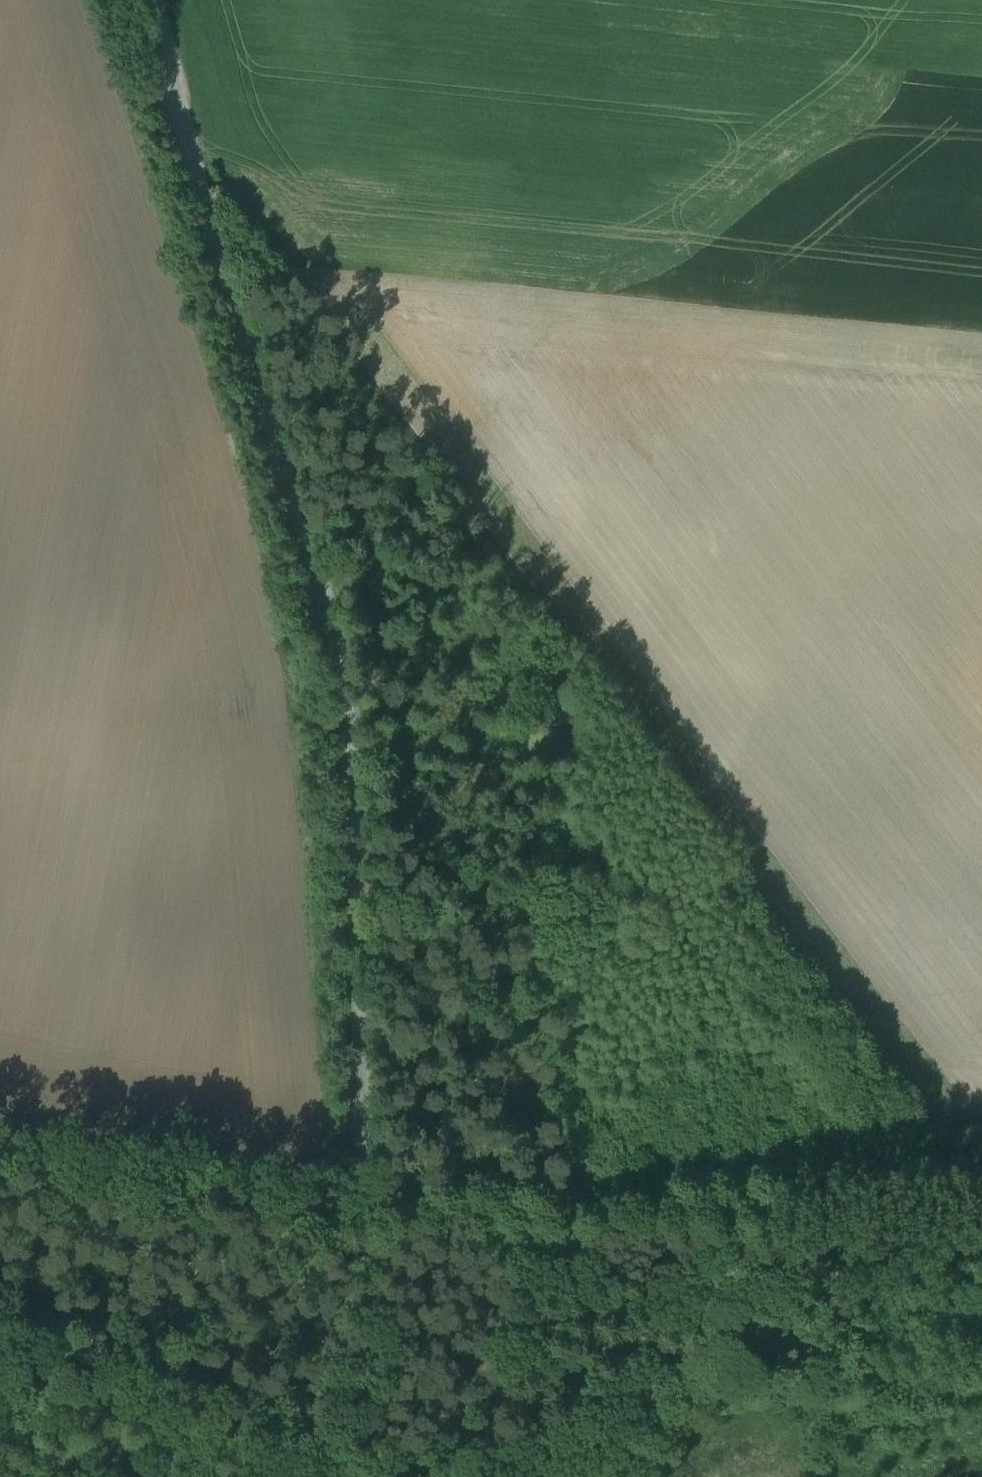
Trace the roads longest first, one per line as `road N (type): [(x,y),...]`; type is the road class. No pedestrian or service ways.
road 1 (unclassified): [(372,1225),(355,692),(148,0)]
road 2 (unclassified): [(372,1225),(576,1209),(981,1206)]
road 3 (unclassified): [(372,1225),(0,1152)]
road 4 (track): [(381,1476),(372,1225)]

